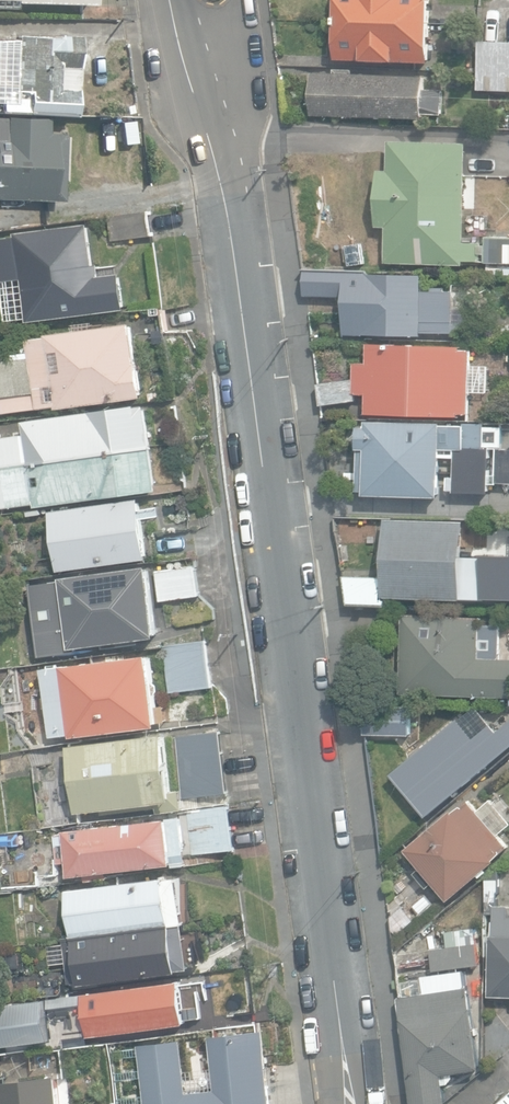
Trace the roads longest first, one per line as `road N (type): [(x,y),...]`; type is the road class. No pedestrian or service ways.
road 1 (tertiary): [(357,1103),(216,164)]
road 2 (residential): [(243,0),(250,147),(216,164)]
road 3 (tertiary): [(216,164),(169,0)]

